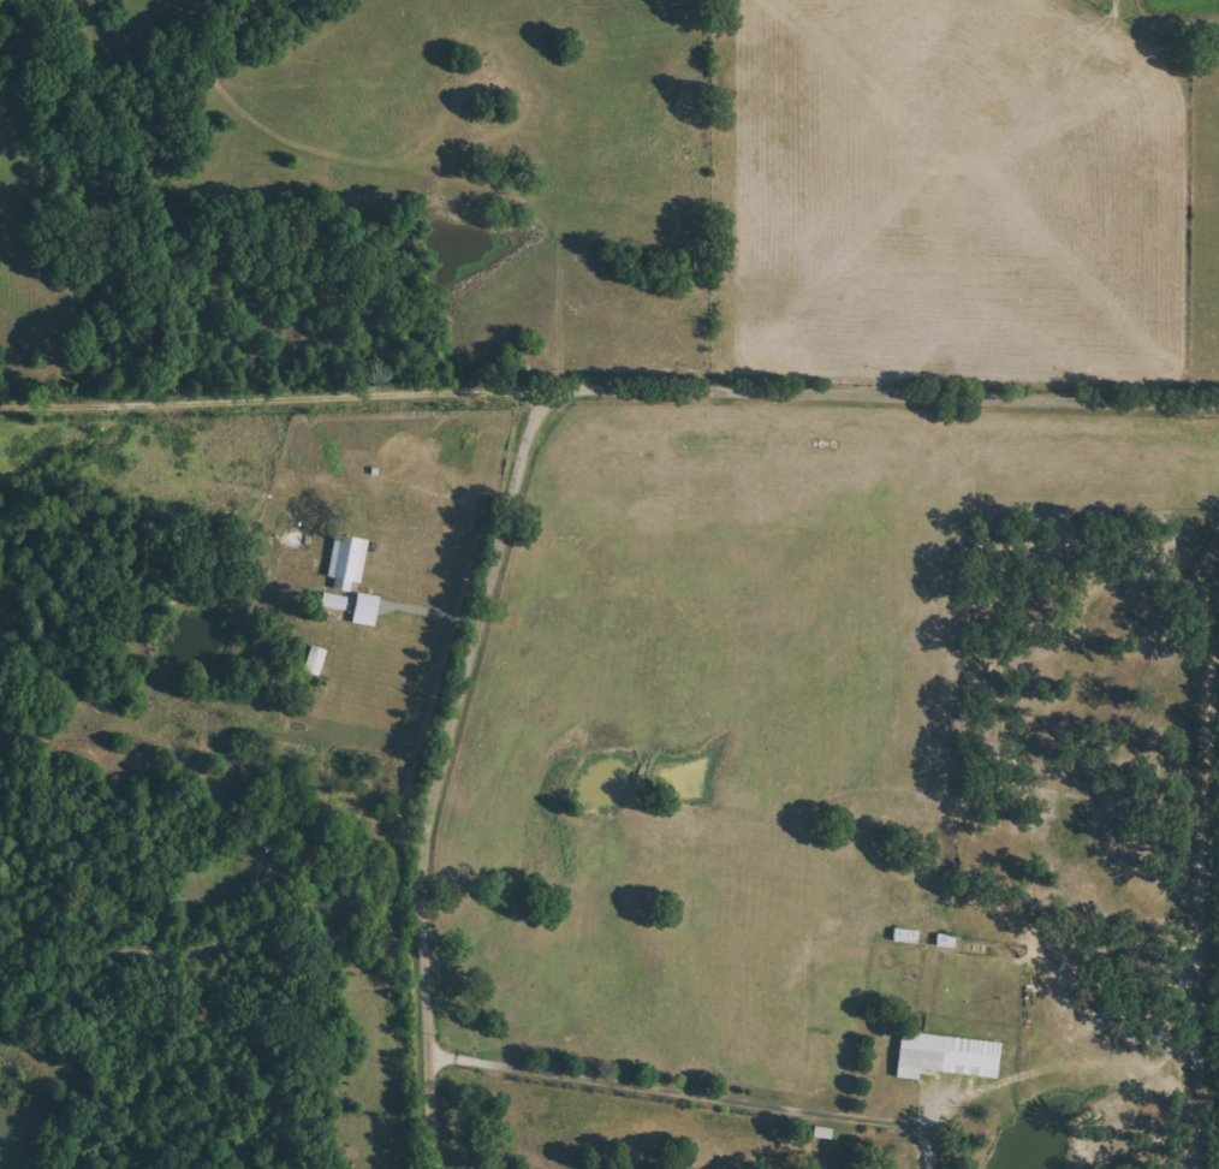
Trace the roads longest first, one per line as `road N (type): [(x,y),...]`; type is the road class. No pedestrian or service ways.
road 1 (residential): [(434,1168),(432,818),(523,462),(551,400),(589,388),(1218,405)]

